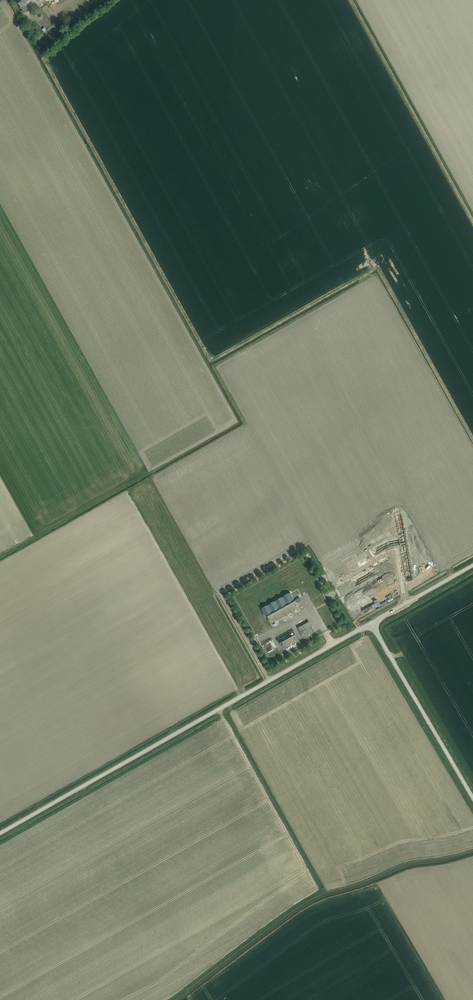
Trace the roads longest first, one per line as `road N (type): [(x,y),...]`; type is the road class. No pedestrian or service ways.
road 1 (unclassified): [(0,833),(371,623)]
road 2 (unclassified): [(472,798),(371,623)]

